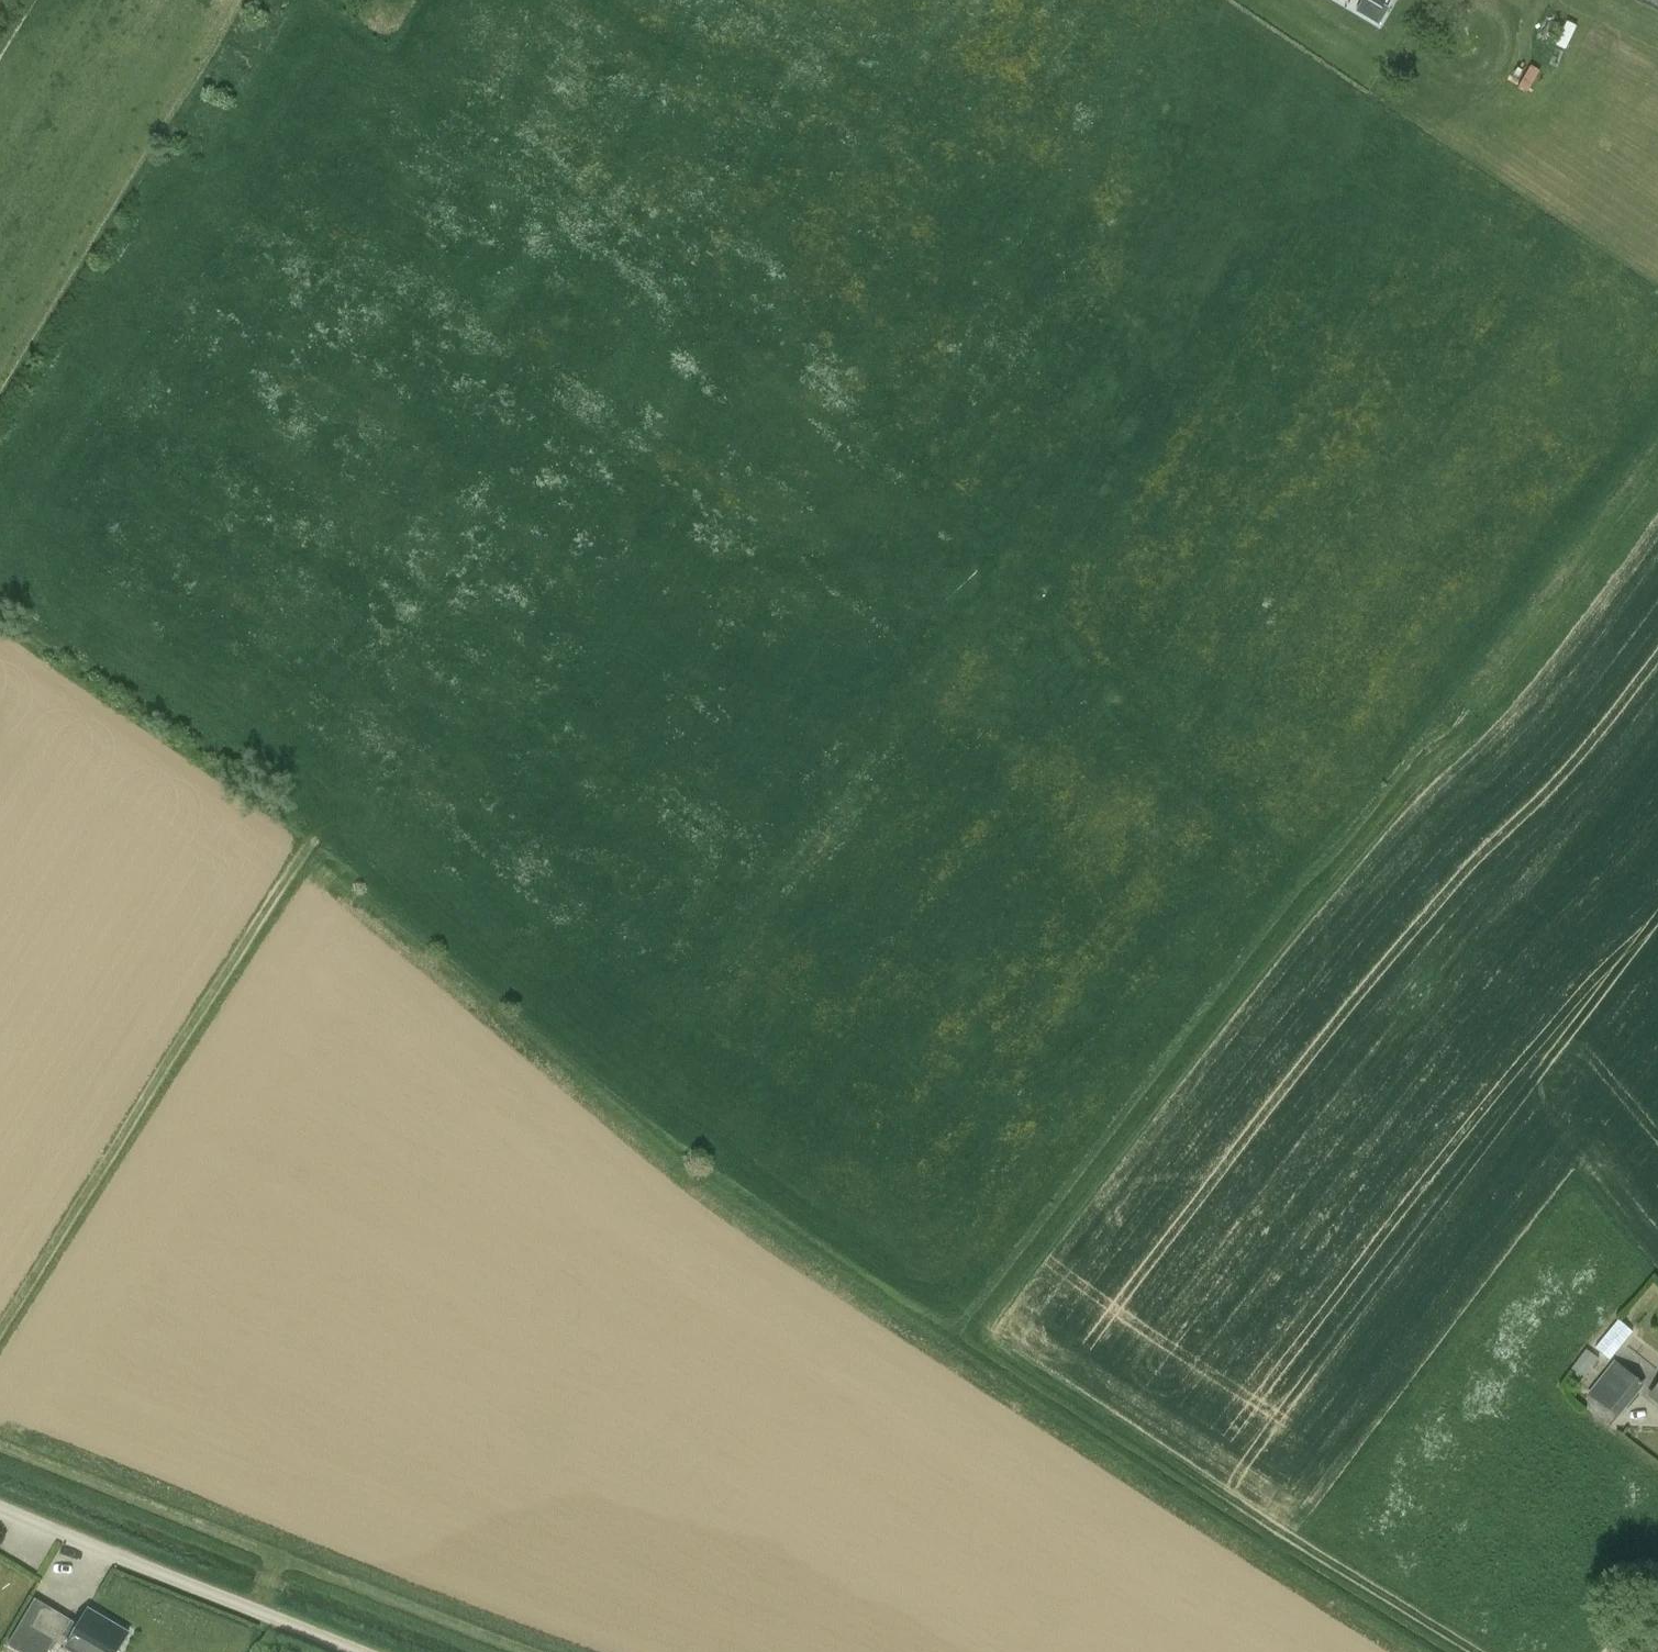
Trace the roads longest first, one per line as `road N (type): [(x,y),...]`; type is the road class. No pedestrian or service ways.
road 1 (unclassified): [(370,1651),(0,1506)]

